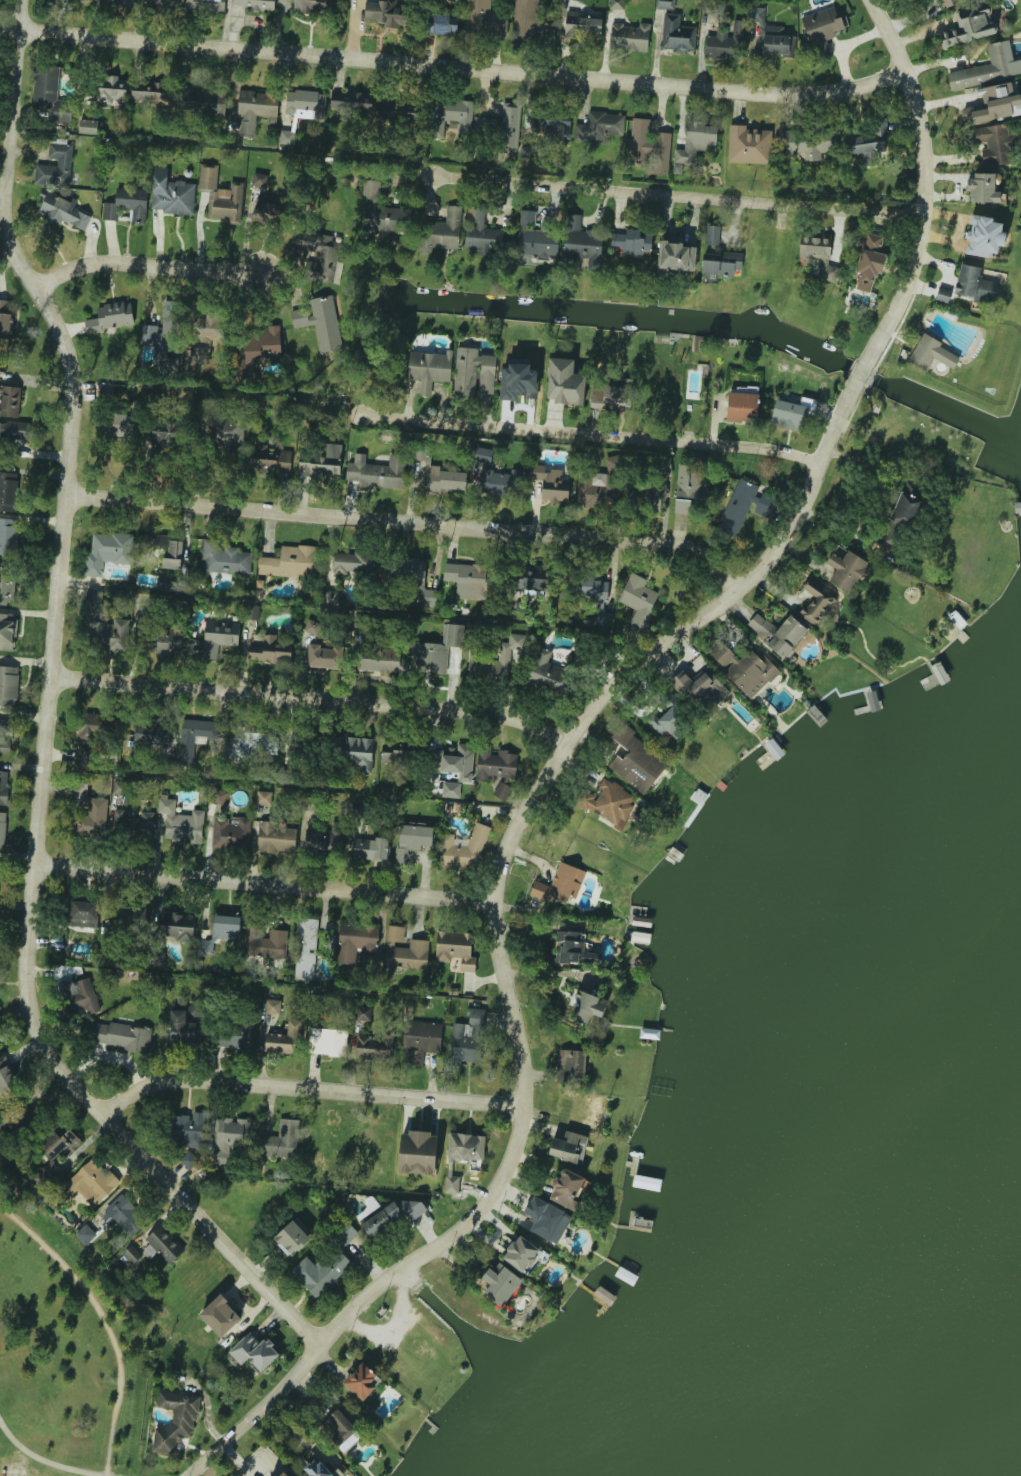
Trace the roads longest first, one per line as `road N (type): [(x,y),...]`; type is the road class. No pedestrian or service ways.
road 1 (residential): [(187,1475),(374,1286),(445,1242),(495,1198),(519,1146),(524,1101),(496,908),(501,860),(523,807),(555,756),(651,658),(750,588),(829,467),(867,386)]
road 2 (residential): [(318,1347),(109,1118),(51,1048),(37,1014),(39,873),(84,399),(4,217)]
road 3 (residential): [(0,36),(759,91),(840,92),(904,74)]
road 4 (residential): [(73,507),(690,552),(750,588)]
road 5 (residential): [(59,682),(525,723),(569,742)]
road 6 (residential): [(924,217),(435,177)]
road 7 (residential): [(359,424),(767,453),(829,467)]
road 8 (residential): [(39,873),(496,904)]
road 9 (residential): [(109,1118),(145,1088),(175,1080),(549,1115)]
road 10 (residential): [(878,360),(905,307),(924,217),(924,159),(917,112),(871,0)]
road 11 (residential): [(36,290),(89,265),(116,263),(263,274)]
road 12 (residential): [(4,217),(23,0)]

